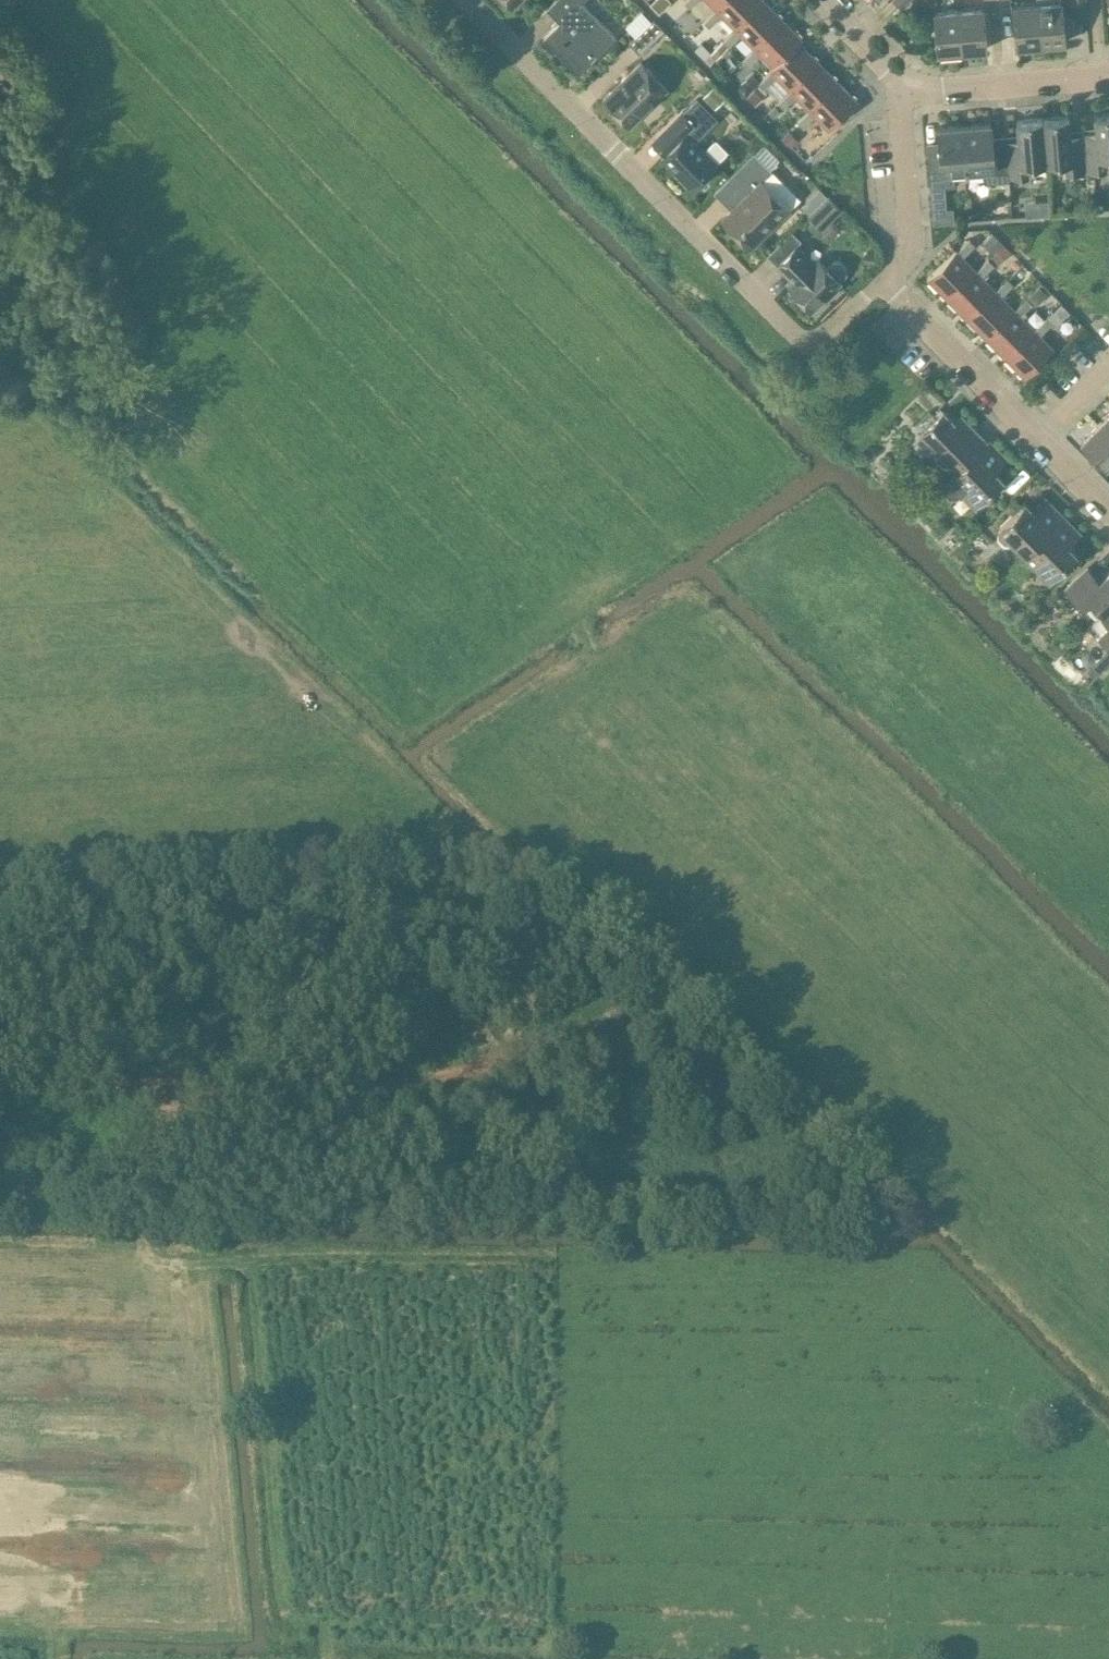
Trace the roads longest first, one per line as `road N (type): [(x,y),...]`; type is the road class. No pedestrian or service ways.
road 1 (residential): [(883,279),(827,336),(794,334),(468,0)]
road 2 (track): [(0,1068),(125,1085),(172,1108),(145,1247)]
road 3 (residential): [(1108,505),(883,279)]
road 4 (residential): [(1108,77),(902,91)]
road 5 (residential): [(883,279),(912,254),(902,91)]
road 6 (residential): [(902,91),(815,0)]

